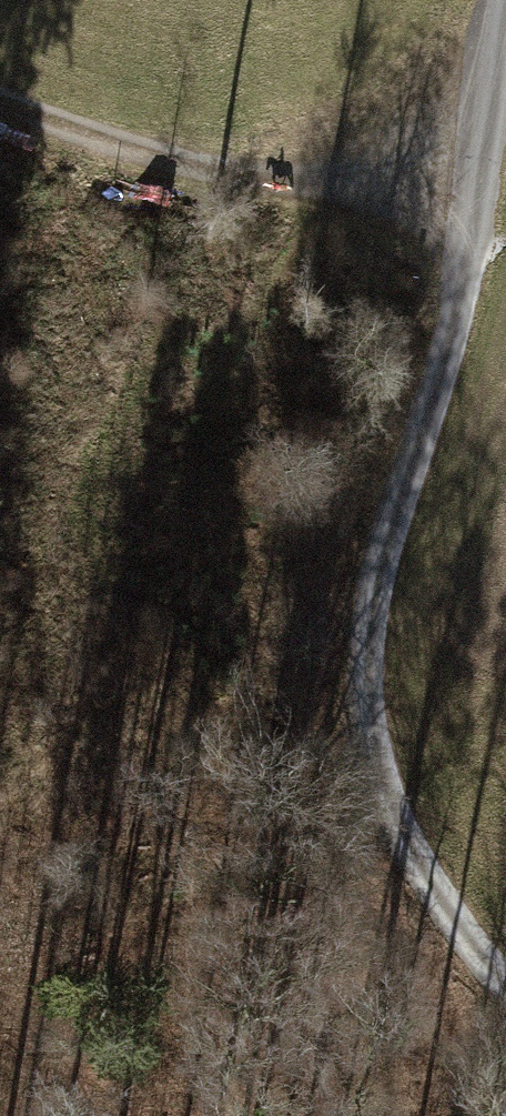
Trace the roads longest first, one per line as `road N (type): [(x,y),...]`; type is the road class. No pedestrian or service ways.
road 1 (track): [(403,870),(372,777),(380,660),(473,236),(505,0)]
road 2 (track): [(473,236),(201,171),(0,100)]
road 3 (track): [(403,870),(343,1072),(348,1115)]
road 4 (track): [(505,996),(403,870)]

